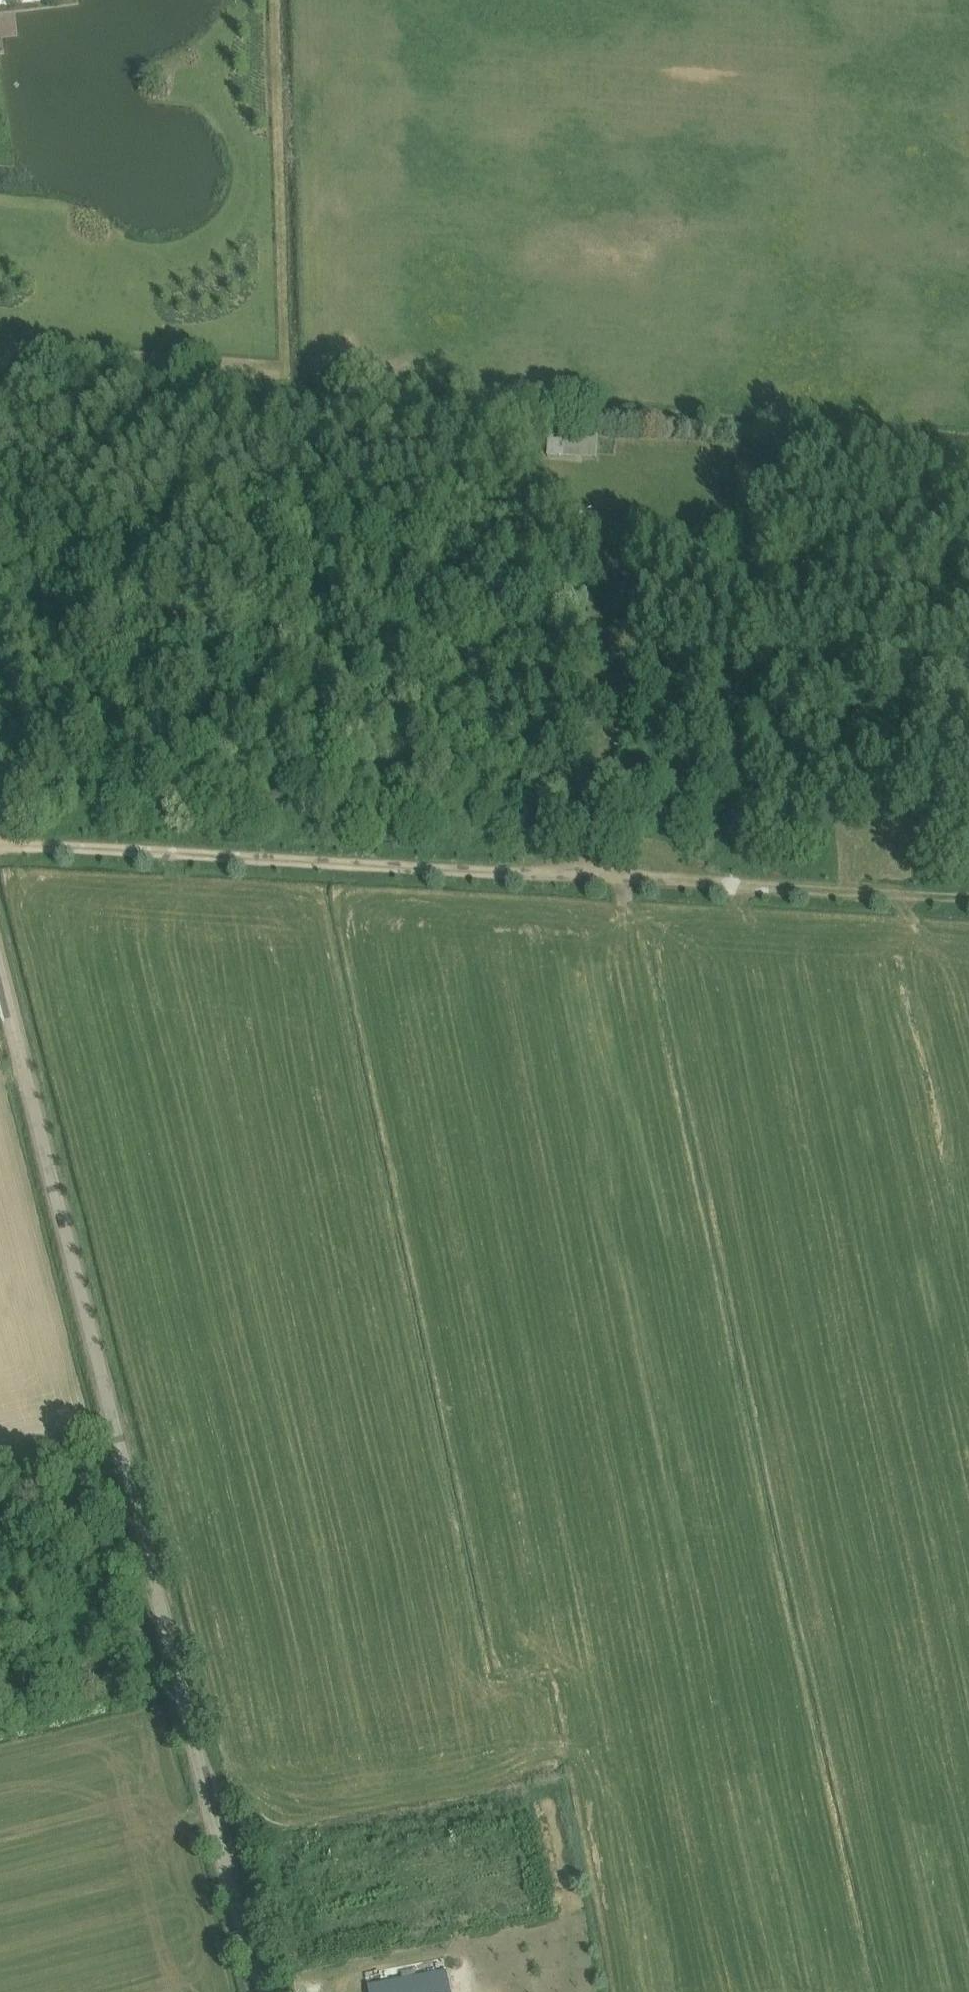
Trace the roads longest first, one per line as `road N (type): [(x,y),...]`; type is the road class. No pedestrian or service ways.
road 1 (unclassified): [(256,1991),(0,973)]

